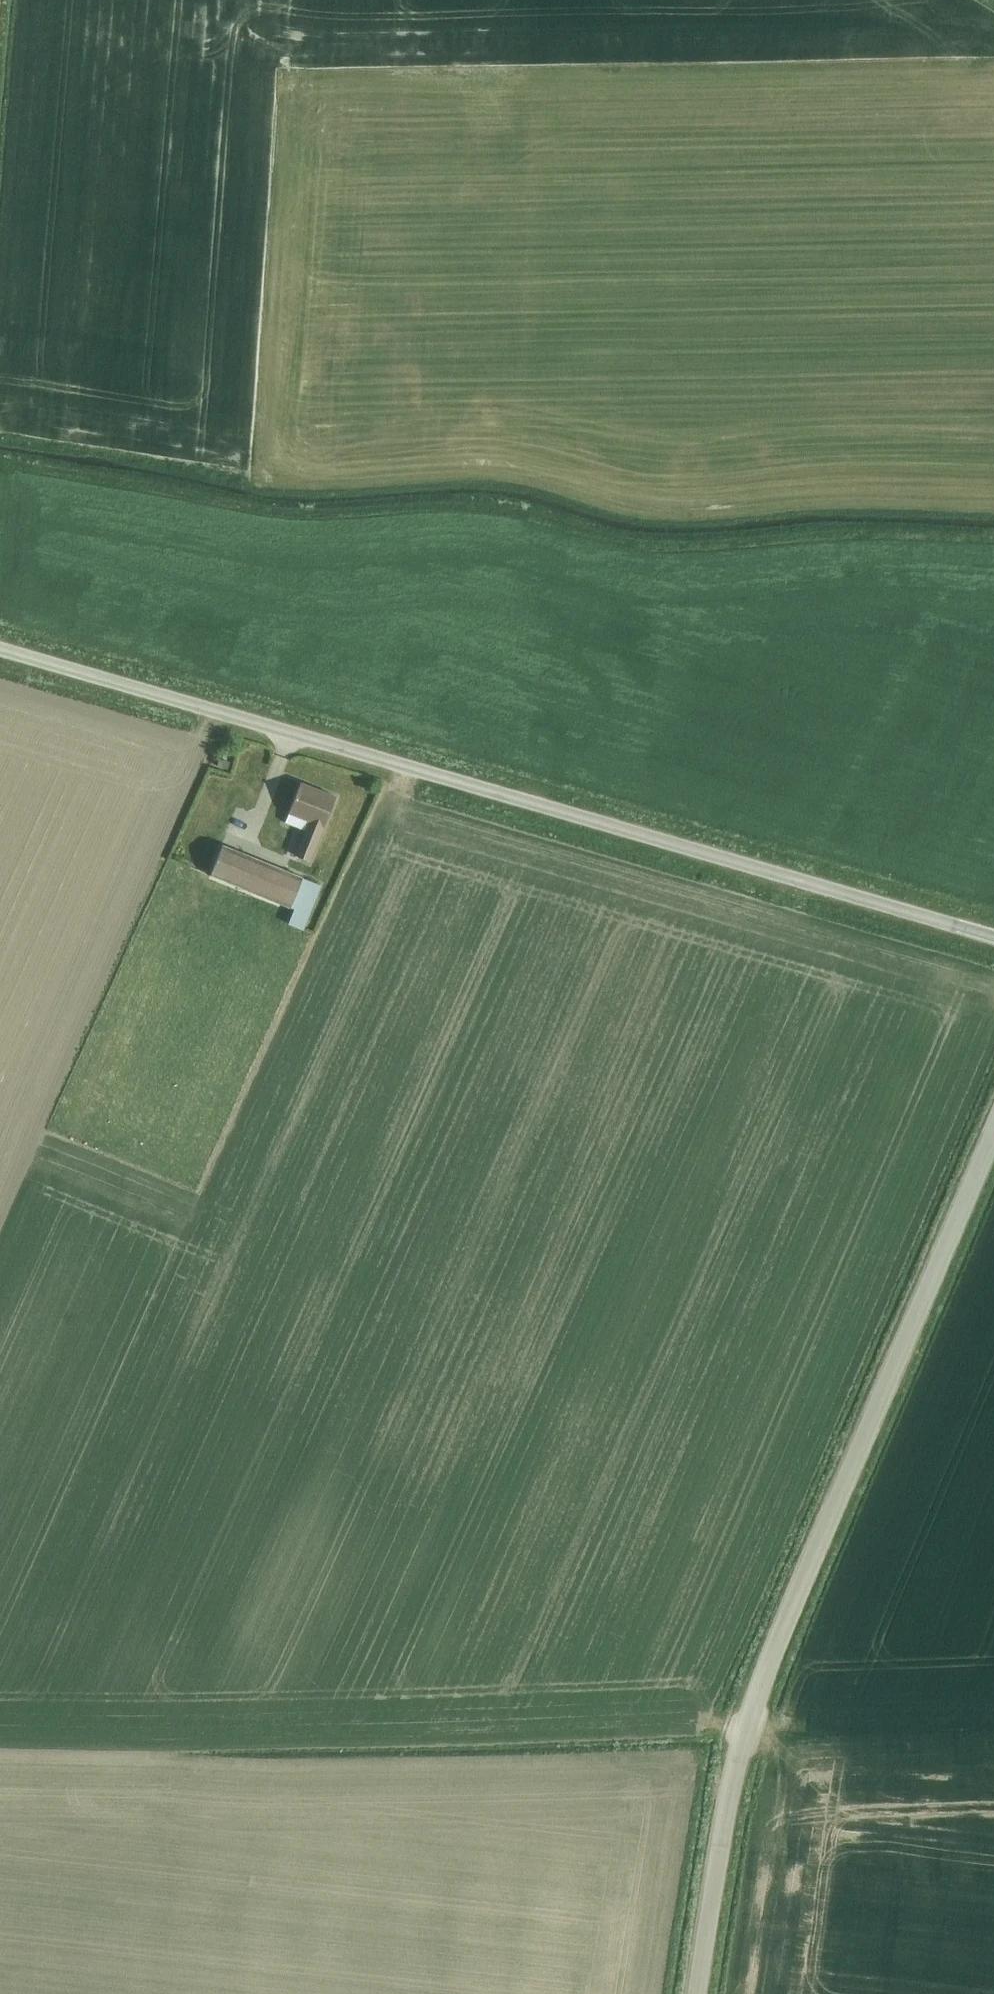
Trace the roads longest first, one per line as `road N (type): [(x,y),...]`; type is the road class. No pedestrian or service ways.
road 1 (unclassified): [(993,937),(0,649)]
road 2 (tertiary): [(698,1993),(745,1728),(993,1131)]

